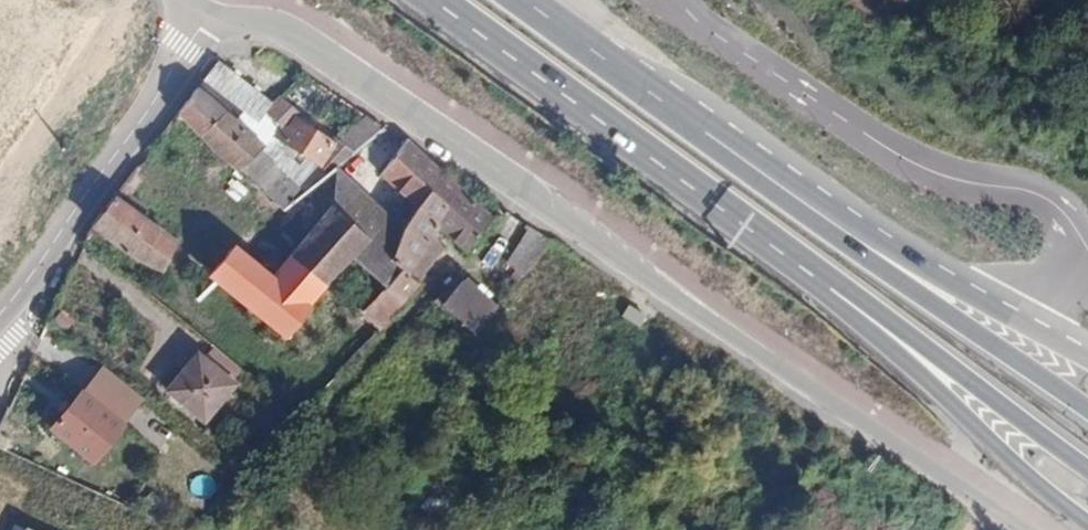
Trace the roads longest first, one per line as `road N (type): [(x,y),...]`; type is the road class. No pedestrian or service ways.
road 1 (primary): [(428,0),(903,342)]
road 2 (unclassified): [(553,212),(1033,529)]
road 3 (primary): [(855,239),(515,0)]
road 4 (residential): [(206,17),(292,32),(553,212)]
road 5 (residential): [(206,17),(0,313)]
road 6 (primary): [(1087,412),(855,239)]
road 7 (primary): [(1087,364),(984,299),(855,239)]
road 8 (primary): [(903,342),(1010,461),(1087,521)]
road 9 (primary): [(903,342),(1087,471)]

